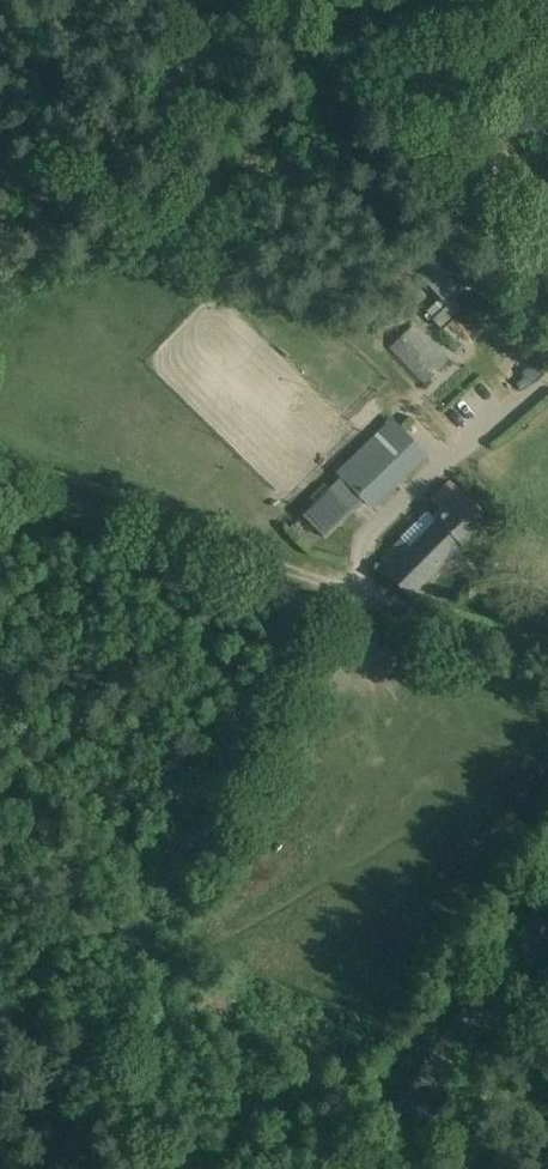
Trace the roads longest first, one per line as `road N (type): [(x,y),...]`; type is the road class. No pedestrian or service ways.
road 1 (track): [(0,464),(547,660)]
road 2 (tertiary): [(373,1168),(547,928)]

